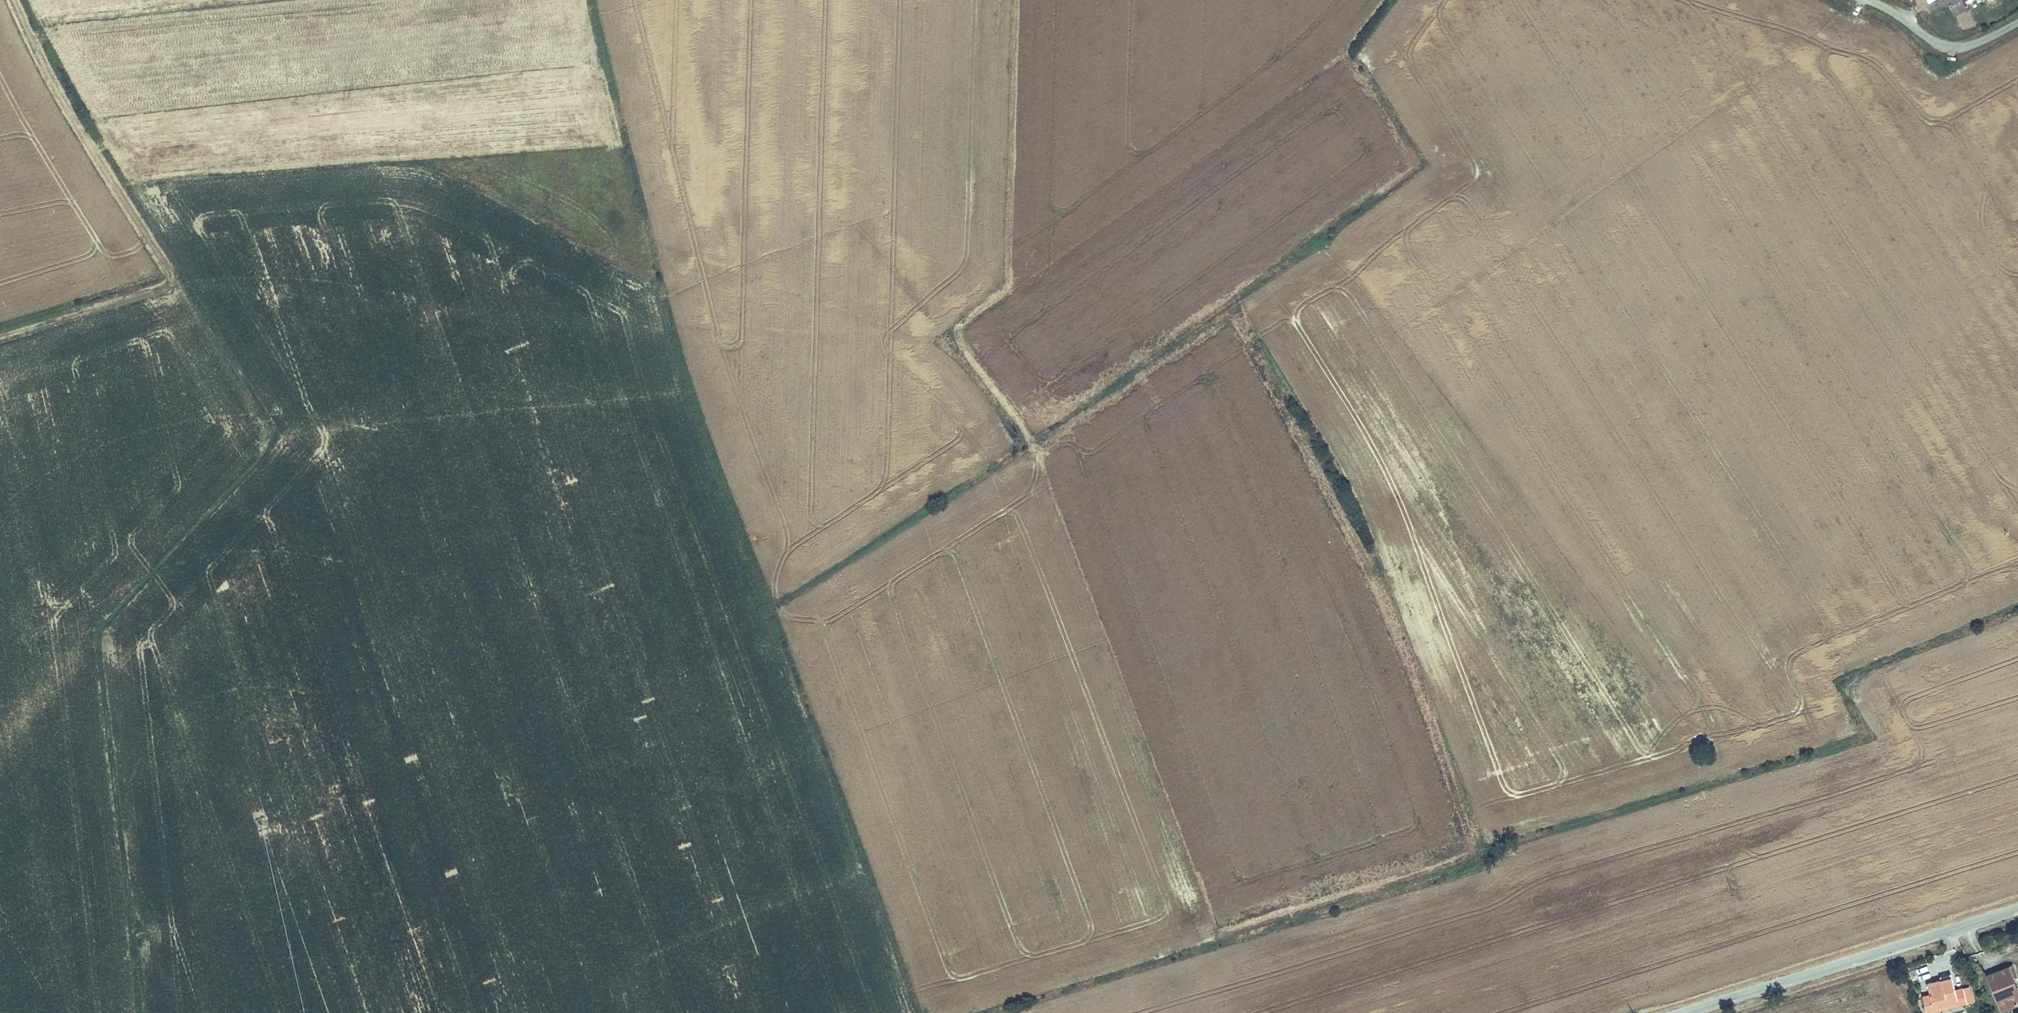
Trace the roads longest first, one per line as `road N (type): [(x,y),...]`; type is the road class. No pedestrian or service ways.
road 1 (track): [(0,333),(168,278),(12,0)]
road 2 (unclassified): [(1679,1012),(2017,907)]
road 3 (residential): [(1866,0),(1955,46),(2017,22)]

